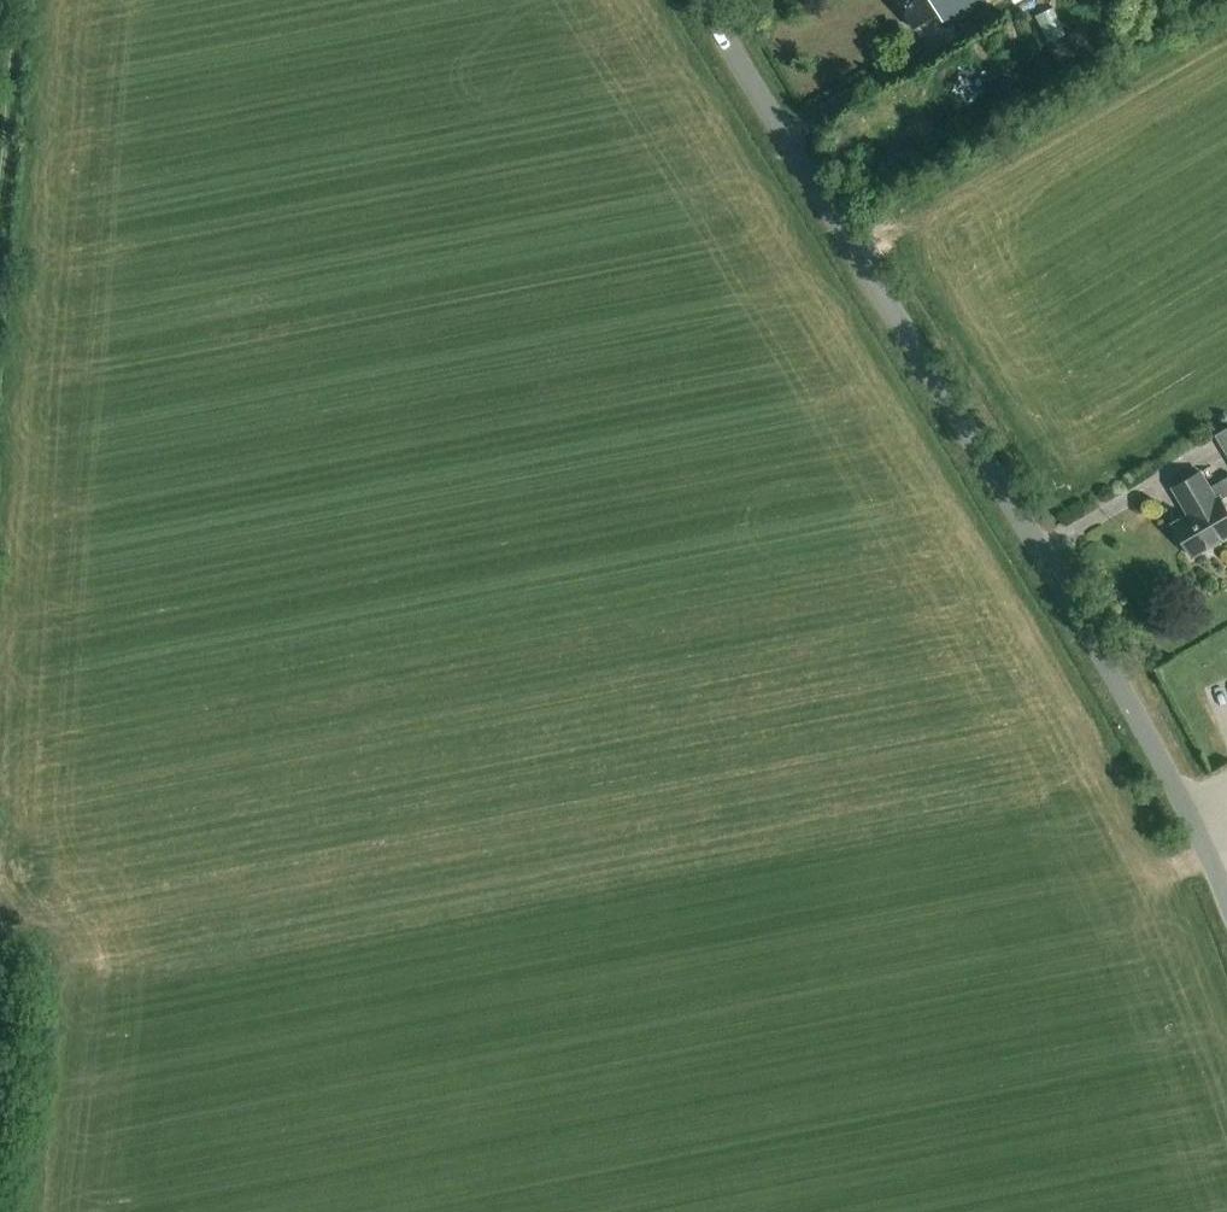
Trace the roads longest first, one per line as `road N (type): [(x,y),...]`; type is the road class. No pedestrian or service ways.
road 1 (unclassified): [(1226,902),(1179,799),(1041,555),(699,0)]
road 2 (track): [(19,0),(0,211)]

